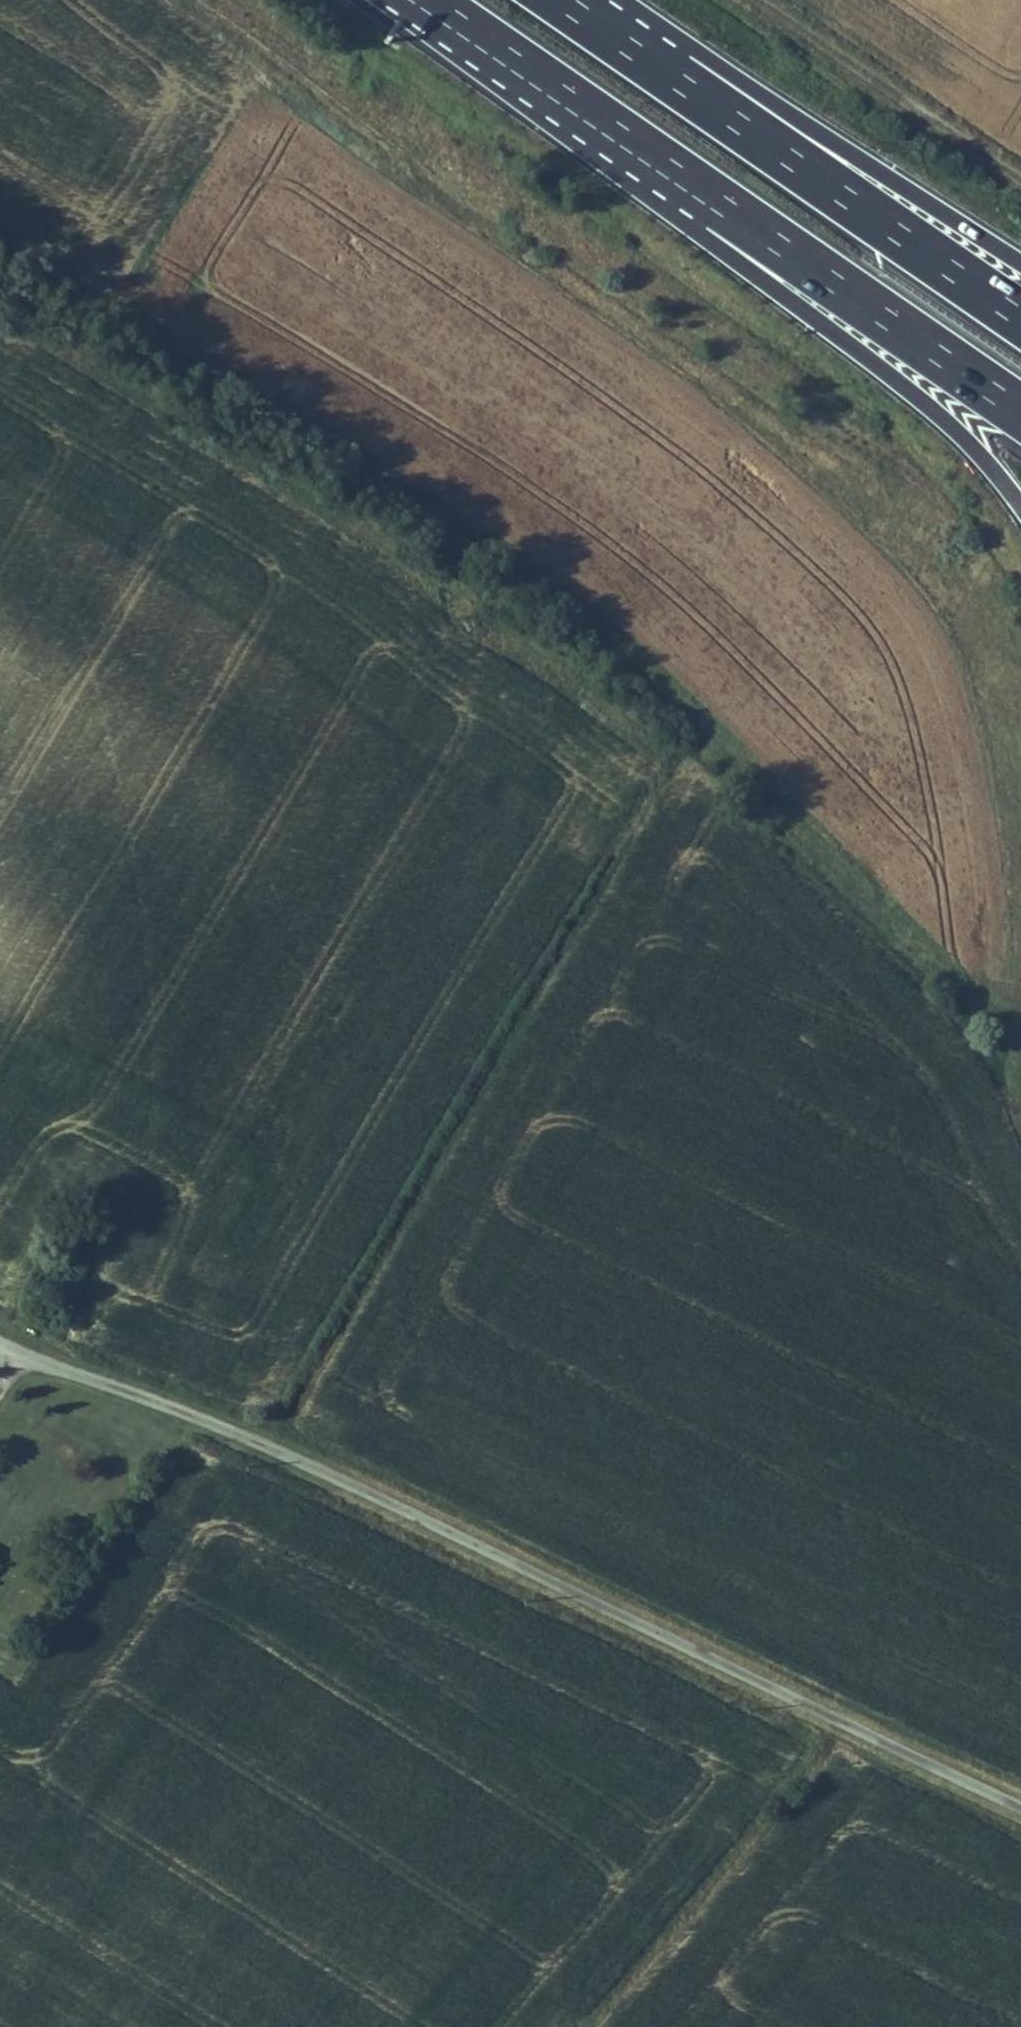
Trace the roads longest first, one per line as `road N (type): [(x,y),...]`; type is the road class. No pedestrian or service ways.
road 1 (unclassified): [(0,1330),(277,1430),(1020,1792)]
road 2 (motorway): [(671,166),(698,225),(902,377),(1020,495)]
road 3 (motorway): [(671,166),(1020,408)]
road 4 (motorway): [(1020,314),(672,71)]
road 5 (motorway): [(1020,249),(762,85),(672,71)]
road 6 (track): [(769,0),(1020,171)]
road 7 (motorway): [(433,0),(671,166)]
road 8 (motorway): [(672,71),(570,0)]

